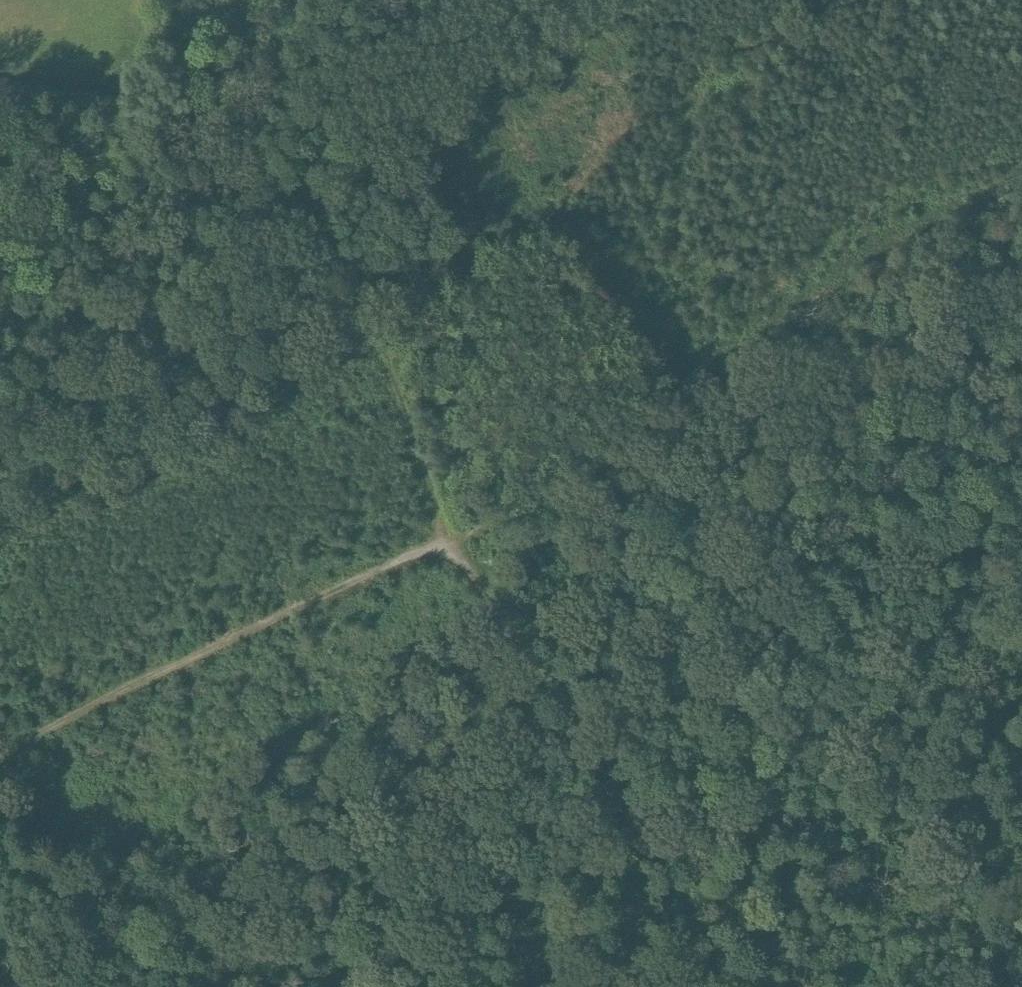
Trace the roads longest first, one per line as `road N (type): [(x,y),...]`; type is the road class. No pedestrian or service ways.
road 1 (track): [(446,540),(746,986)]
road 2 (track): [(0,758),(446,540)]
road 3 (track): [(446,540),(390,367),(358,309)]

